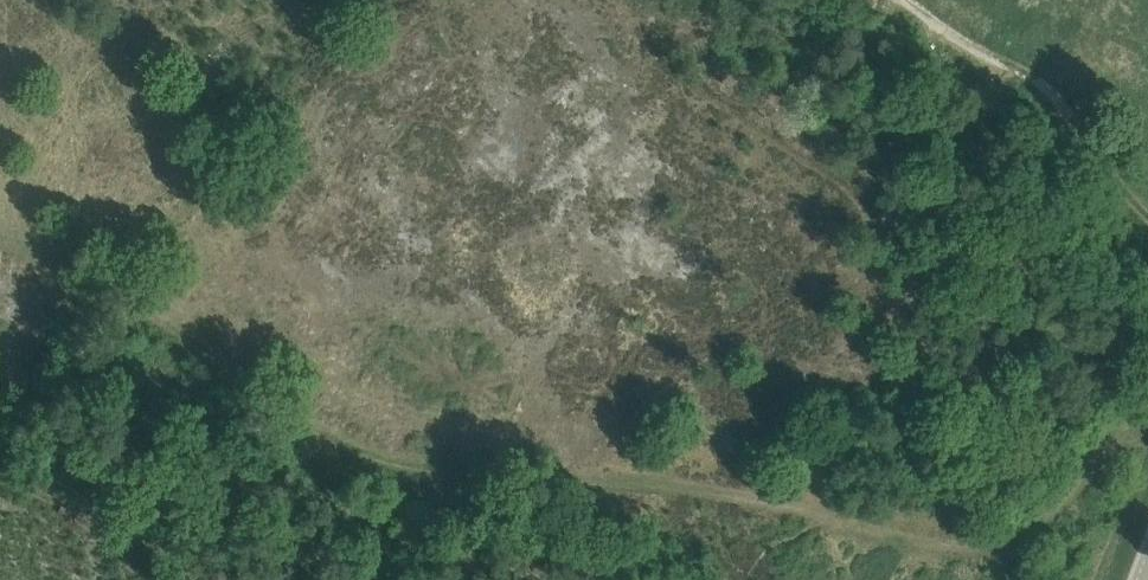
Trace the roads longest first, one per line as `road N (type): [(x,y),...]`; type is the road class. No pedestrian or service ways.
road 1 (track): [(844,508),(637,487),(394,446),(112,283)]
road 2 (track): [(1147,405),(1104,419),(1051,500),(995,533),(933,533),(844,508)]

